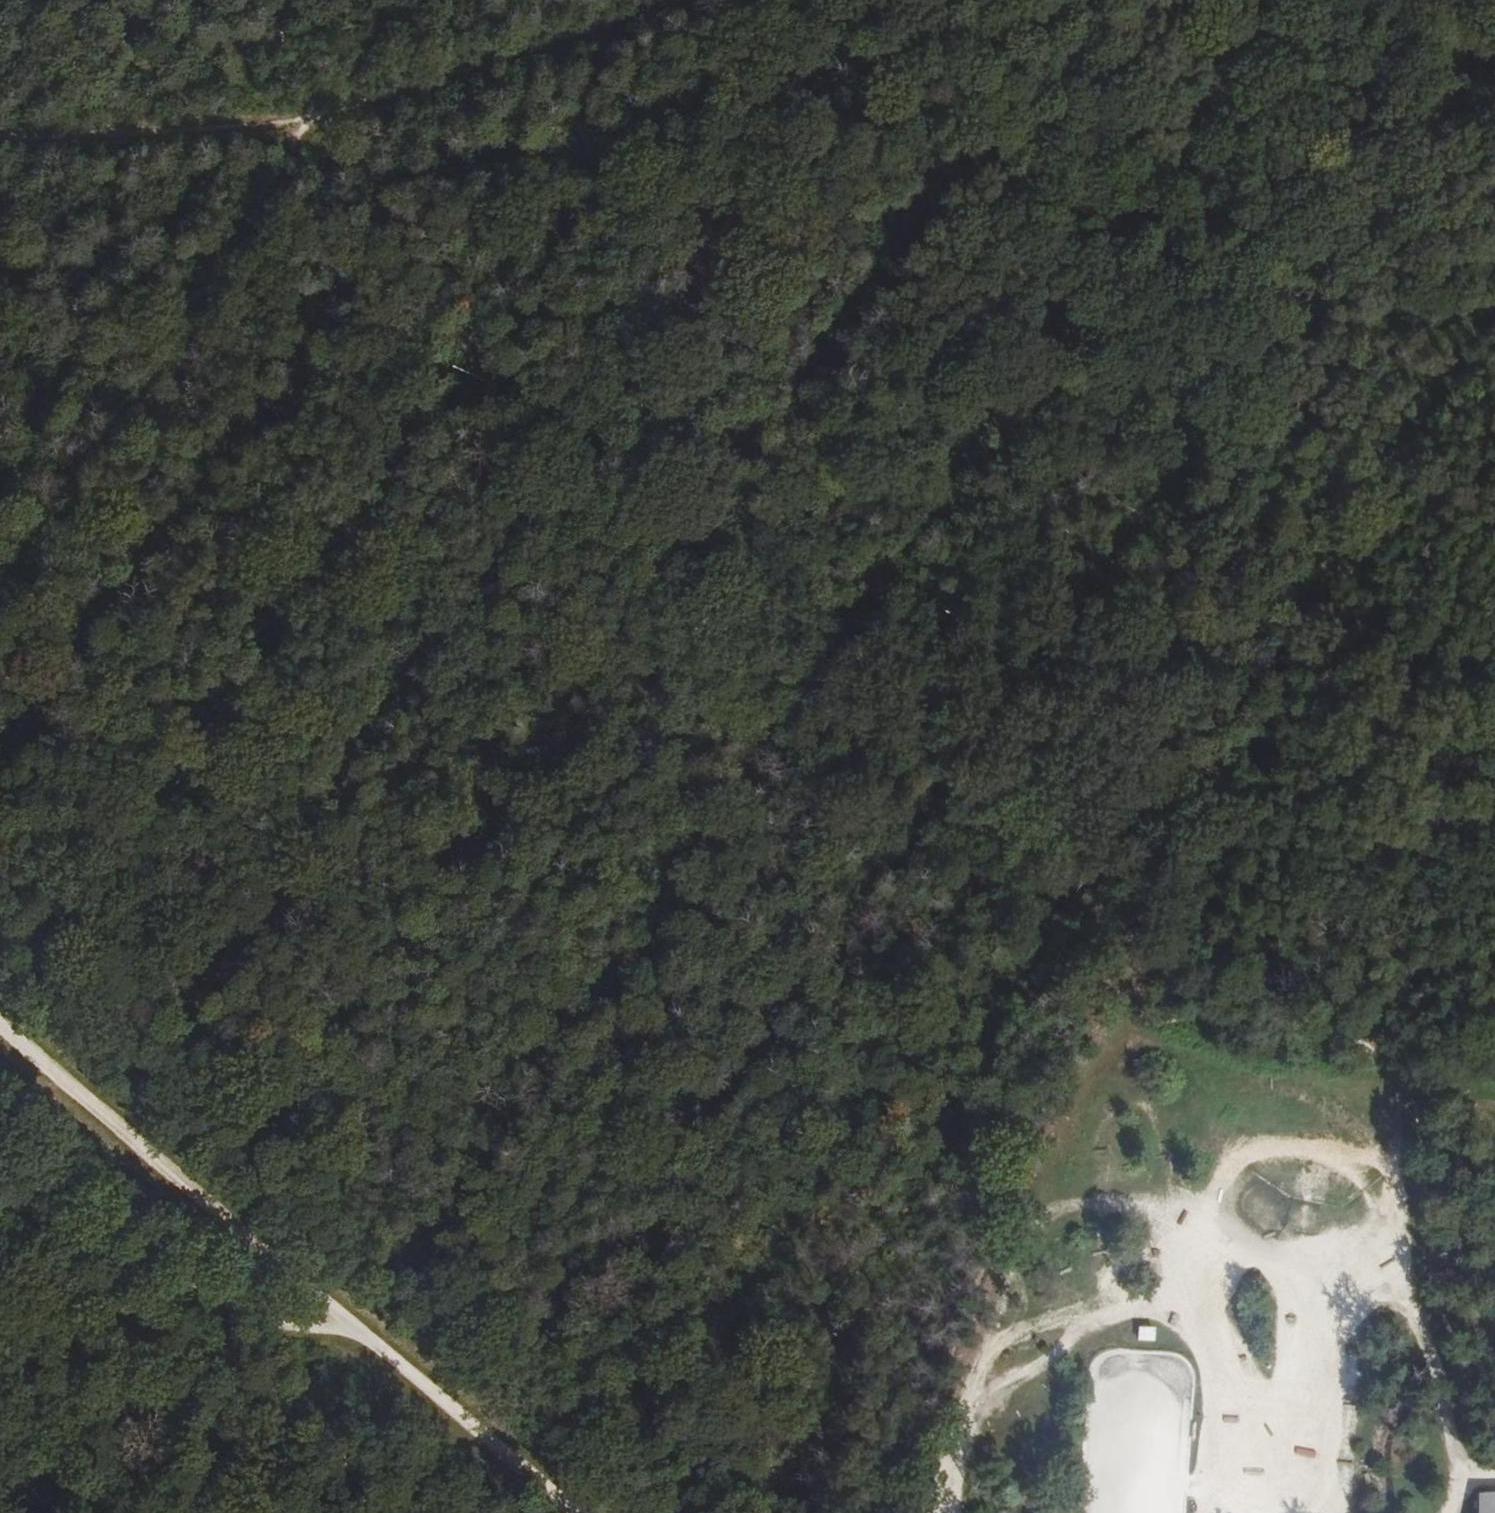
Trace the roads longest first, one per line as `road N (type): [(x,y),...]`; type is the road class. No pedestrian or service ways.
road 1 (track): [(382,1351),(0,1039)]
road 2 (track): [(382,1351),(0,1180)]
road 3 (track): [(336,107),(0,149)]
road 4 (track): [(576,1512),(446,1403)]

